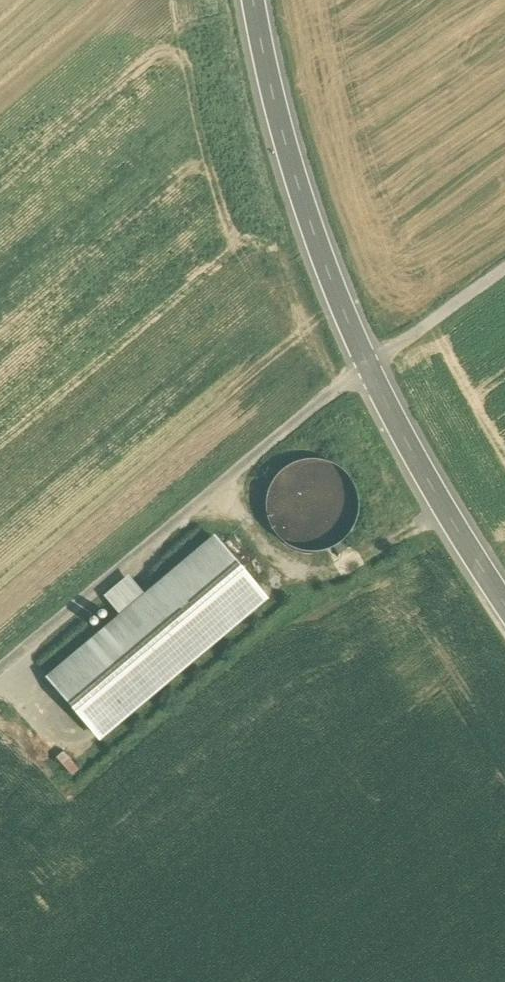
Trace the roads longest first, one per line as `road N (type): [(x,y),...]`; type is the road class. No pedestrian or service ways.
road 1 (tertiary): [(504,593),(369,366),(322,258),(254,0)]
road 2 (track): [(369,366),(0,671)]
road 3 (track): [(369,366),(504,270)]

